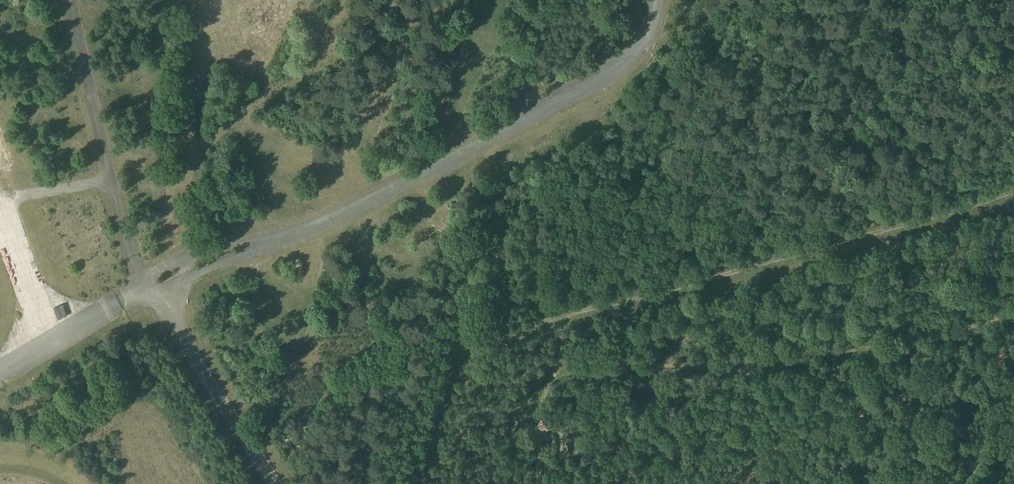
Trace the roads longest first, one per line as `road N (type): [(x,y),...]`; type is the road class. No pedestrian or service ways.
road 1 (track): [(1013,188),(459,340),(418,483)]
road 2 (track): [(1013,305),(953,332),(886,347),(557,367)]
road 3 (track): [(459,340),(472,274),(495,233),(503,171),(483,139)]
road 4 (track): [(538,483),(539,401),(567,346),(559,313)]
road 5 (track): [(226,0),(203,38),(192,162)]

